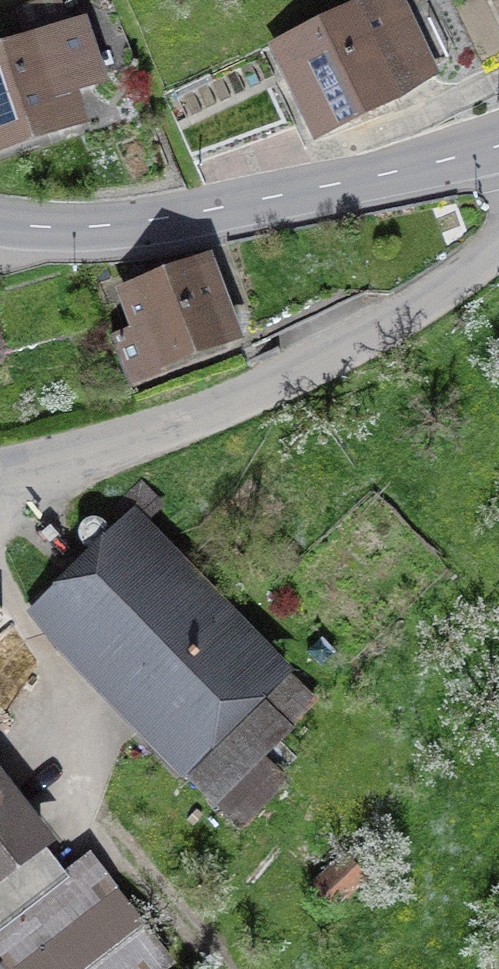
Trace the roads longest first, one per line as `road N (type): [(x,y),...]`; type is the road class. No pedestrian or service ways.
road 1 (unclassified): [(498,253),(483,271),(233,394),(13,457)]
road 2 (unclassified): [(498,157),(245,210),(50,232),(0,225)]

